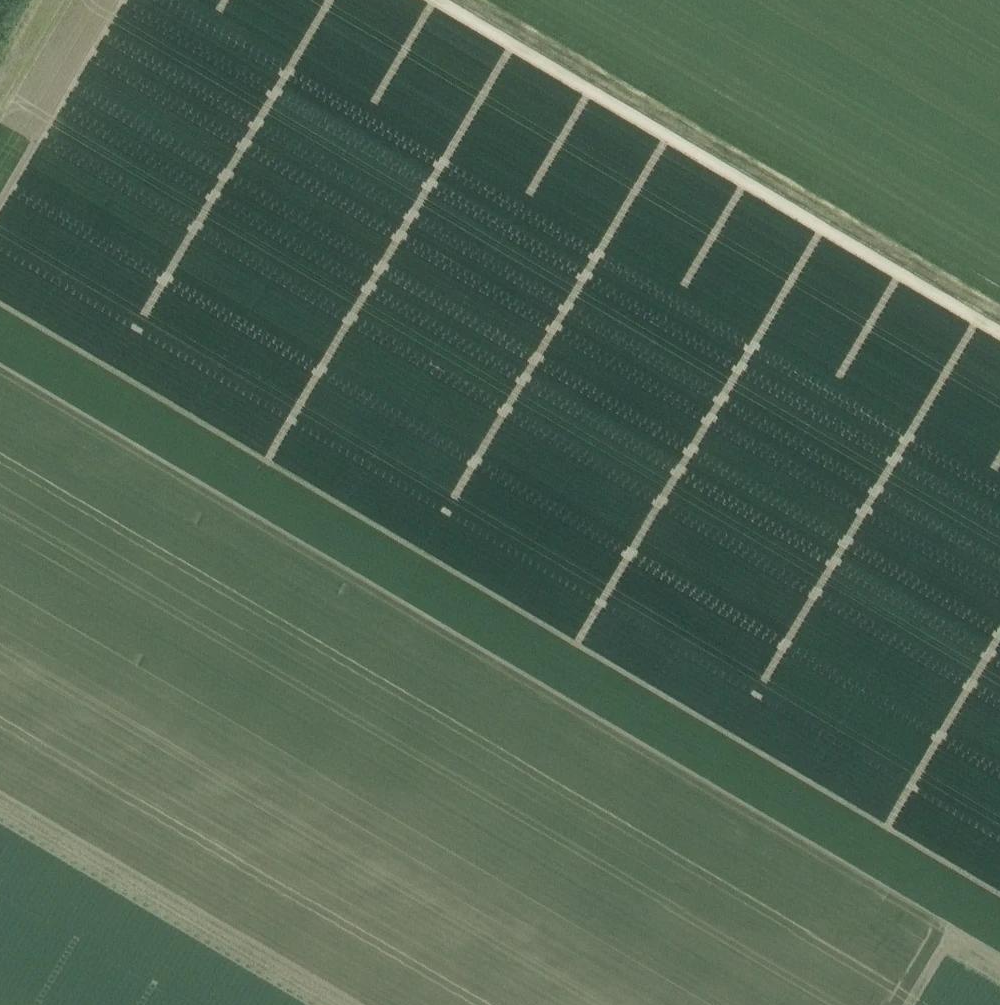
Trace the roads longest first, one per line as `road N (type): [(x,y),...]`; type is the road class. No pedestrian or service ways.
road 1 (track): [(429,0),(999,334)]

